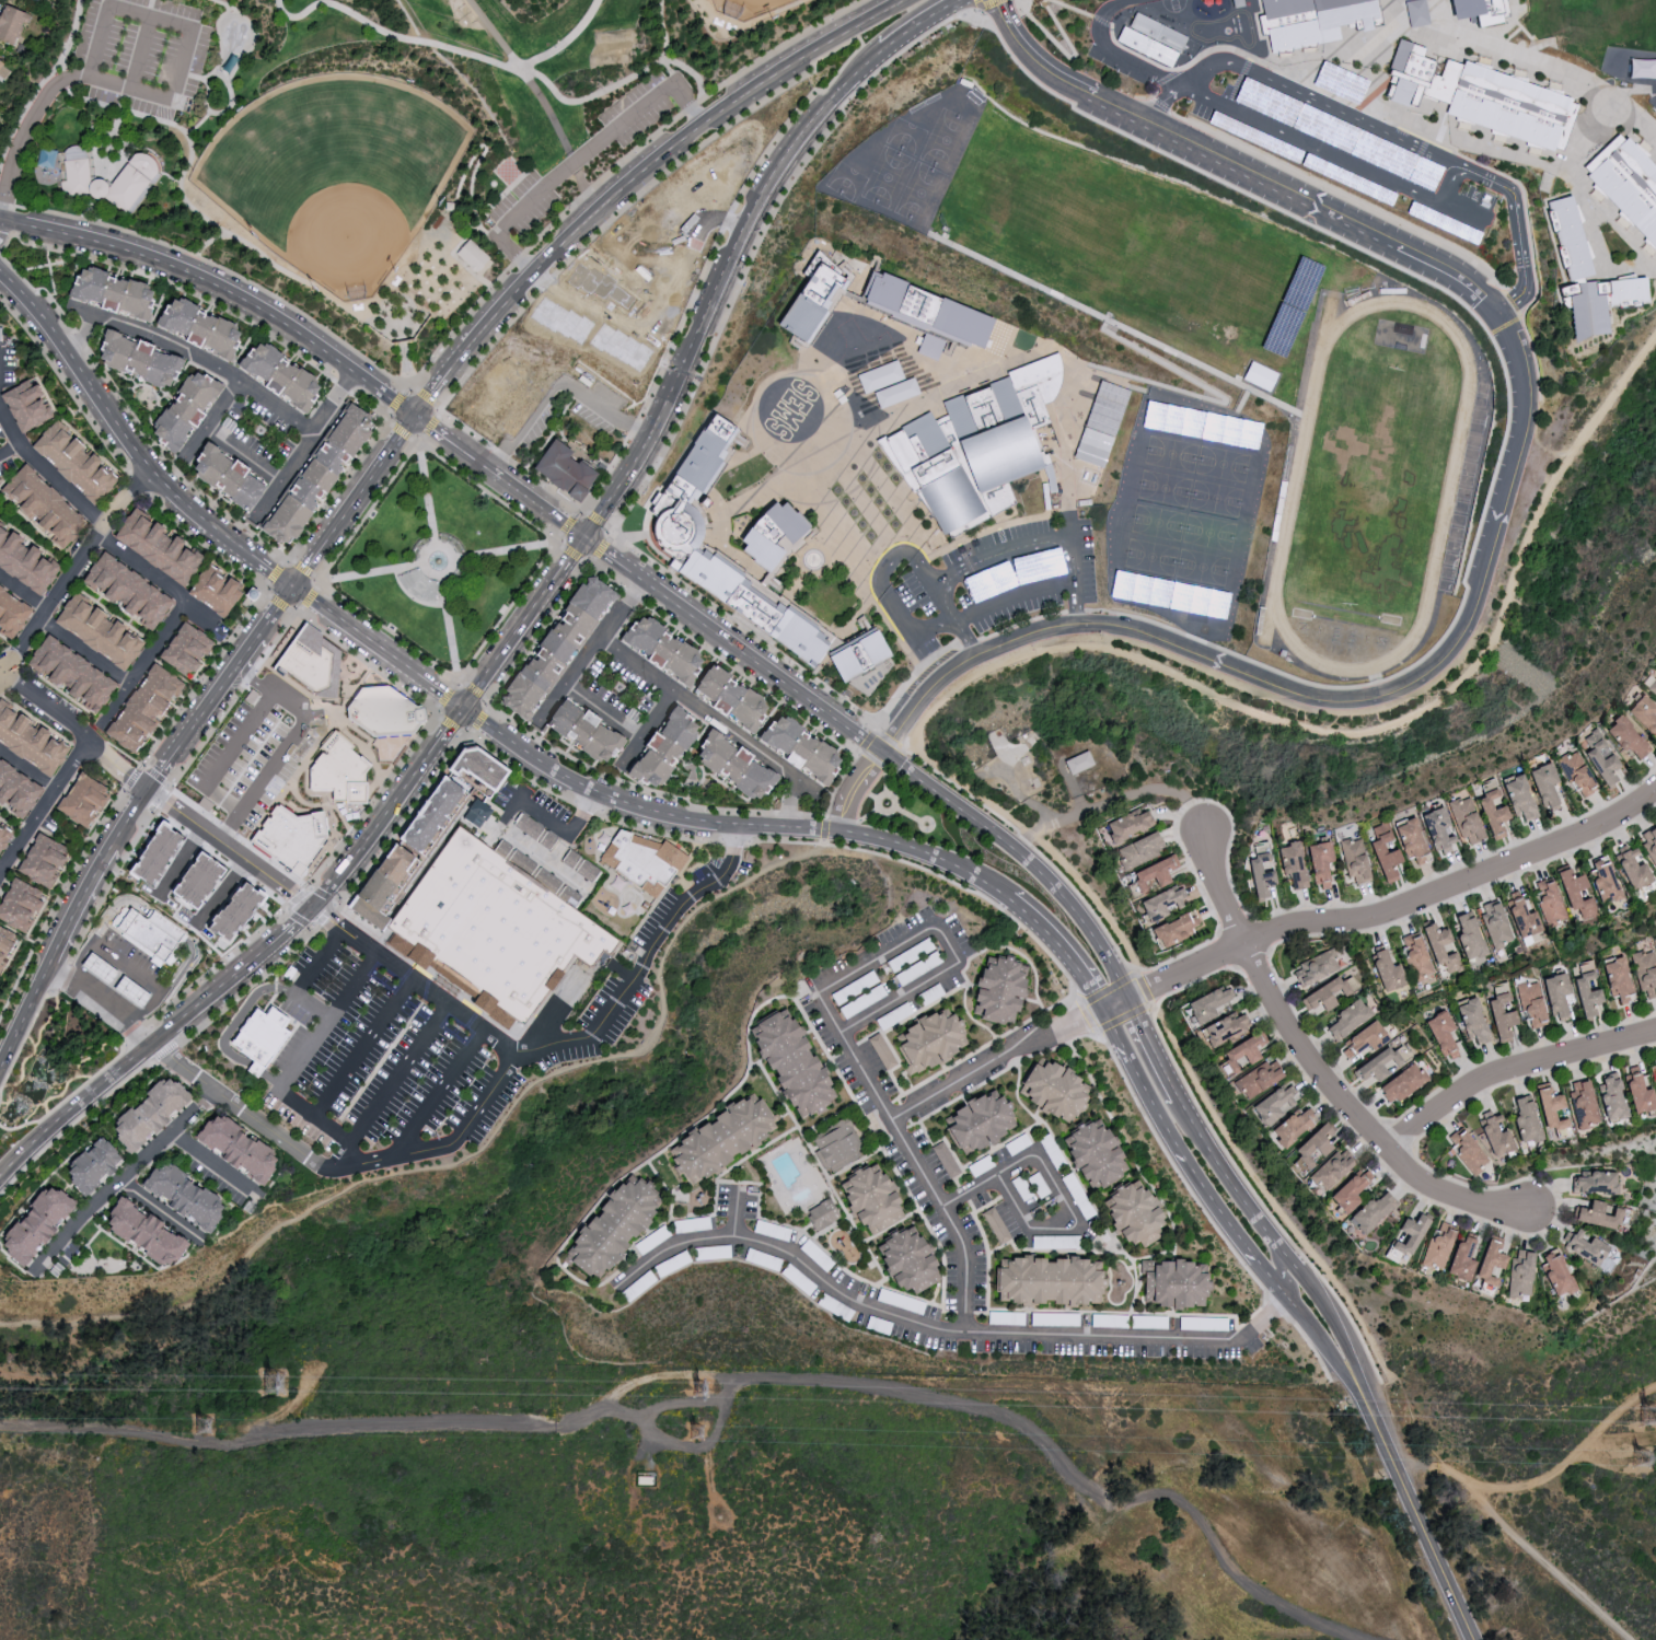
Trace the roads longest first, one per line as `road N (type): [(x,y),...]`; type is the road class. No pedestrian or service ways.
road 1 (residential): [(838,829),(860,775),(936,682),(974,654),(1043,628),(1134,631),(1318,700),(1368,703),(1417,683),(1458,648),(1484,598),(1531,412),(1528,357),(1475,281),(1074,85),(1039,62),(1001,0)]
road 2 (residential): [(1655,798),(1412,912),(1290,931),(1020,1055),(898,1121)]
road 3 (tertiary): [(1117,1010),(1263,1249),(1346,1346),(1477,1639)]
road 4 (tertiary): [(1117,1010),(1117,984),(1095,940),(1010,847),(634,571)]
road 5 (secondary): [(915,0),(743,100),(621,196),(455,369)]
road 6 (tertiary): [(466,712),(592,789),(731,826),(871,836),(939,859),(1008,898)]
road 7 (secondary): [(605,521),(680,397),(786,173),(838,100),(888,55)]
road 8 (residential): [(1208,833),(1213,864),(1249,951),(1333,1092),(1424,1183),(1487,1207),(1529,1210)]
road 9 (tertiary): [(419,409),(290,321),(189,269),(1,220)]
road 10 (tertiary): [(0,277),(58,338),(151,474),(248,557)]
road 11 (residential): [(213,624),(112,543),(14,439),(0,409)]
road 12 (residential): [(1655,1037),(1493,1081),(1392,1154)]
road 13 (residential): [(789,826),(795,778),(598,637)]
road 14 (residential): [(68,351),(96,324),(112,321),(231,373),(315,432)]
road 15 (residential): [(151,474),(103,528),(0,685)]
road 16 (residential): [(212,1089),(51,1261)]
road 17 (residential): [(154,1040),(306,1155),(336,1167)]
road 18 (track): [(1471,1488),(1520,1487),(1555,1473),(1655,1387)]
road 19 (secondary): [(0,1184),(154,1040)]
road 20 (residential): [(311,905),(146,789)]
road 21 (secondary): [(311,905),(435,757)]
road 22 (residential): [(255,519),(360,369)]
road 23 (residential): [(539,718),(642,577)]
road 24 (residential): [(0,873),(94,742)]
road 25 (tertiary): [(1008,898),(1069,952),(1117,1010)]
road 26 (secondary): [(293,586),(415,675)]
road 27 (secondary): [(154,1040),(268,945)]
road 28 (residential): [(564,685),(640,736),(673,691)]
road 29 (residential): [(100,724),(184,603)]
road 30 (secondary): [(108,847),(47,966)]
road 31 (secondary): [(401,437),(326,540)]
road 32 (secondary): [(482,691),(556,590)]

